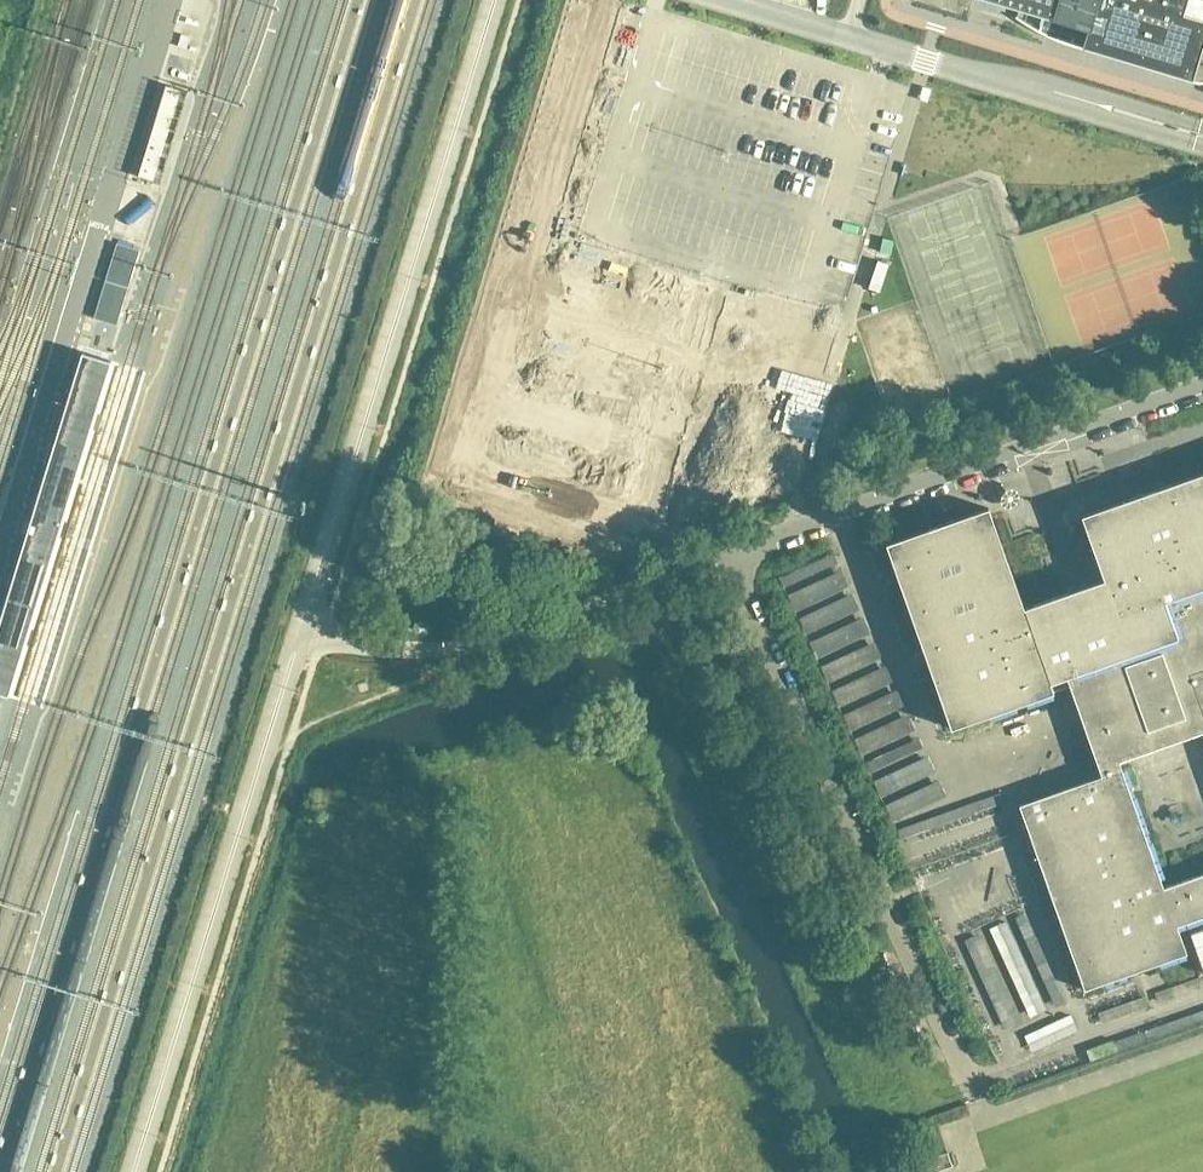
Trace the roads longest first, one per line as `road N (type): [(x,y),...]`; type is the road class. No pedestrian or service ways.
road 1 (residential): [(727,553),(1202,383)]

